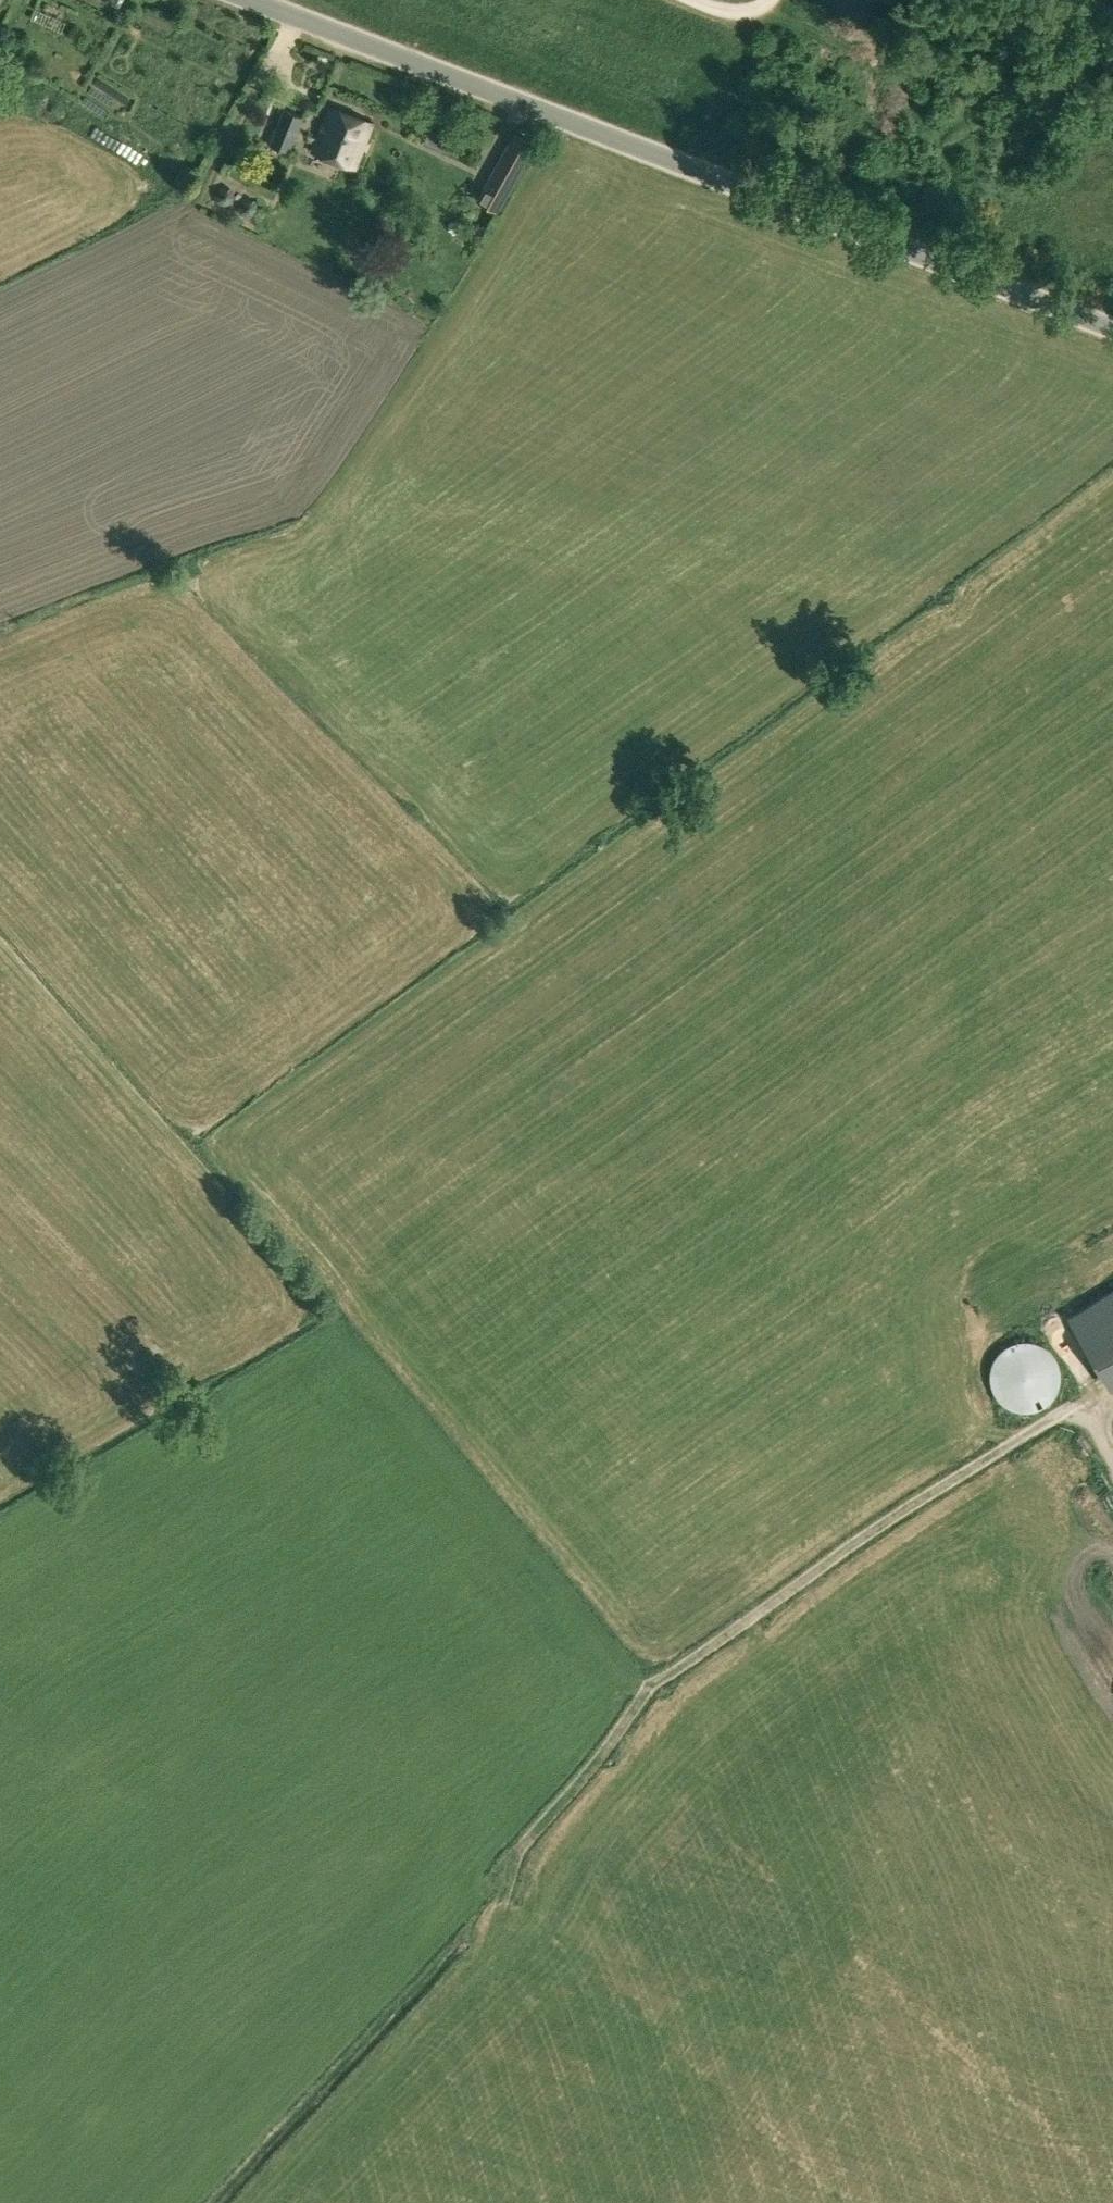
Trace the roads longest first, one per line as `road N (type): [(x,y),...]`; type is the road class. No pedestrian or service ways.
road 1 (unclassified): [(1112,329),(250,0)]

